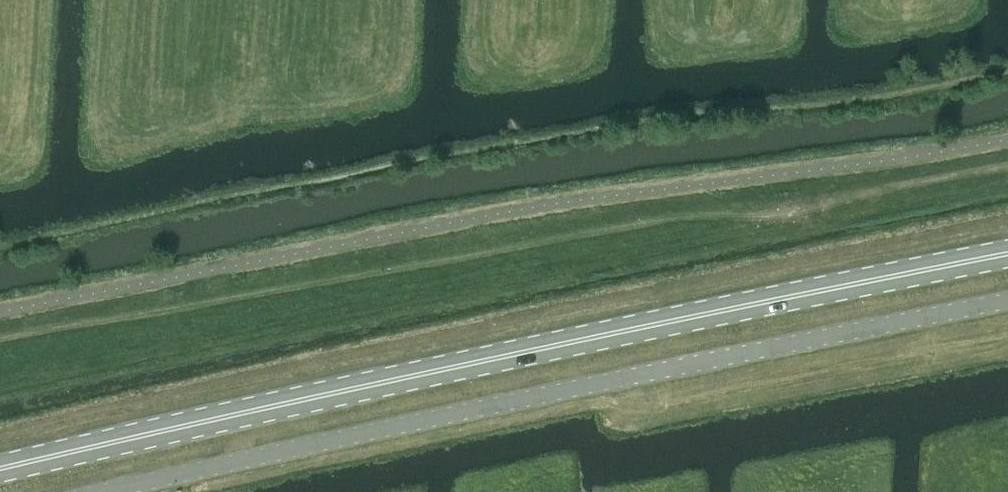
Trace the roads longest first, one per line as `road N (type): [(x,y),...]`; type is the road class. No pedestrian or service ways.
road 1 (primary): [(0,467),(1007,252)]
road 2 (track): [(0,247),(546,136),(1007,71)]
road 3 (unclassified): [(1007,296),(93,491)]

